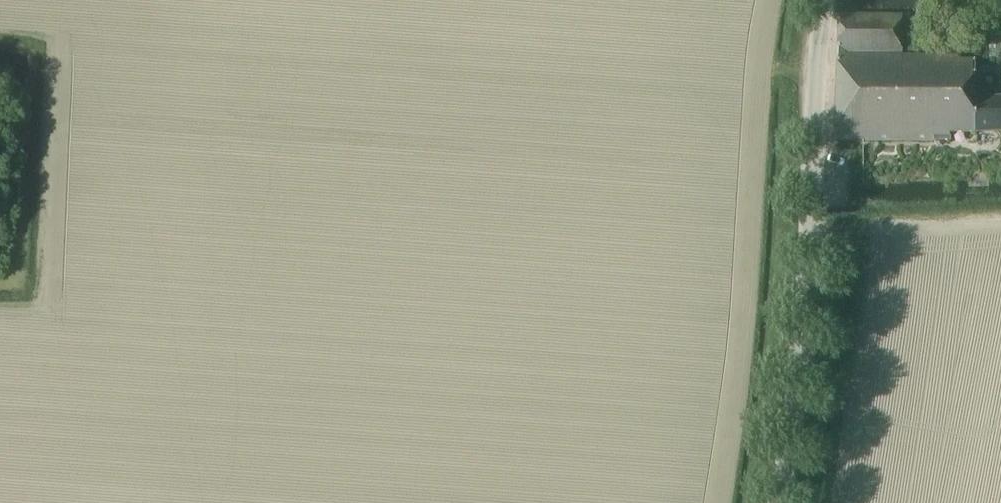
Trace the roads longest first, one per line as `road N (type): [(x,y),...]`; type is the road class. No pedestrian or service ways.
road 1 (tertiary): [(775,502),(826,0)]

